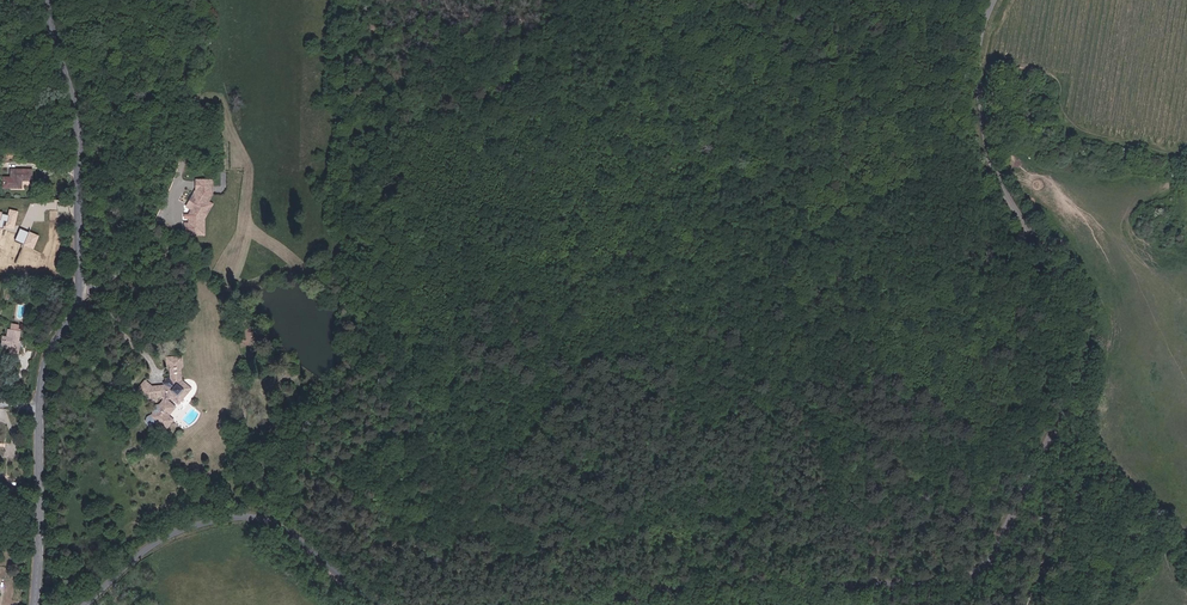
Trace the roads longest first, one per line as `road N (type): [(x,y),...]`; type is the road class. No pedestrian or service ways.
road 1 (unclassified): [(997,0),(979,67),(990,153),(1004,191),(1072,296),(1084,353),(996,551),(965,579),(705,590),(600,604)]
road 2 (secondary): [(46,0),(78,124),(80,282),(42,381),(35,604)]
road 3 (unclassified): [(380,604),(275,522),(228,517),(151,547),(85,604)]

